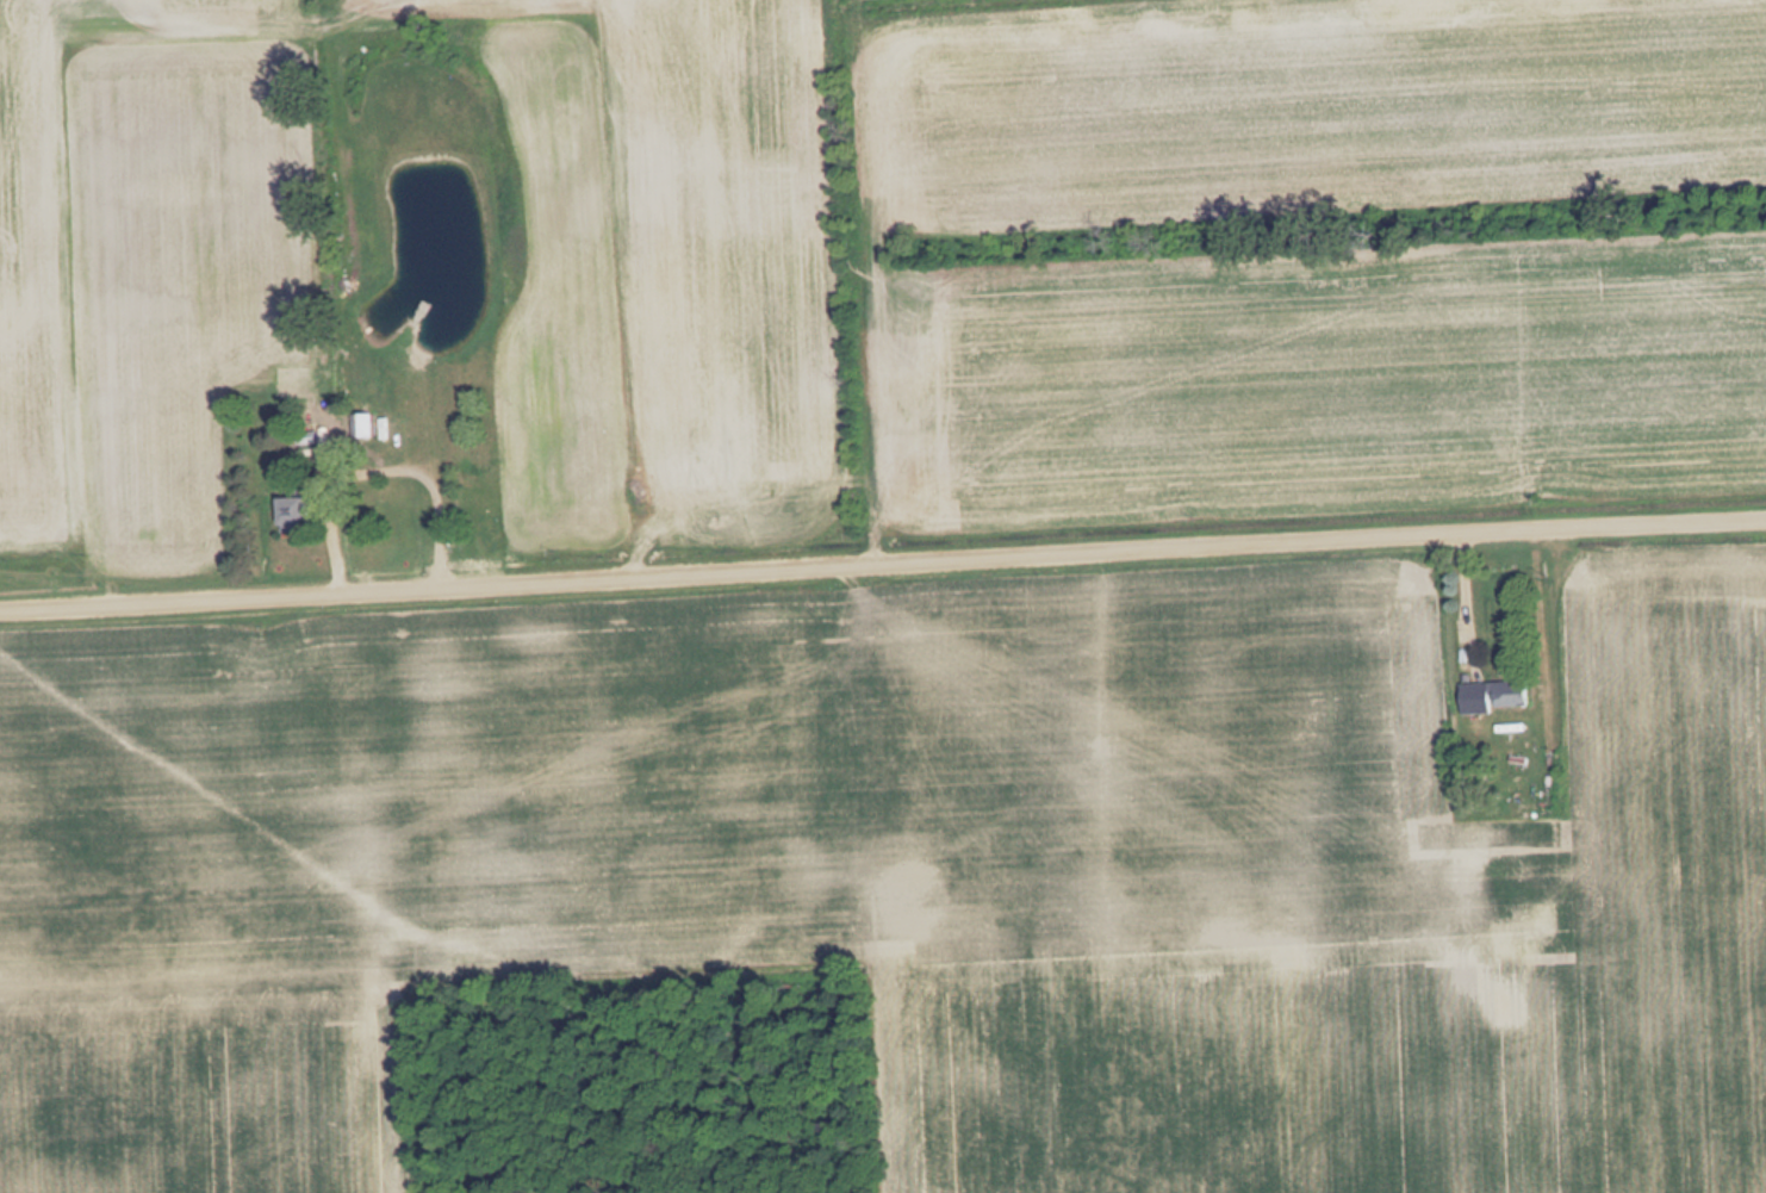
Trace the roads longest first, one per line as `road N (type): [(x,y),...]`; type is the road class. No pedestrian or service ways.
road 1 (residential): [(0,608),(1765,518)]

